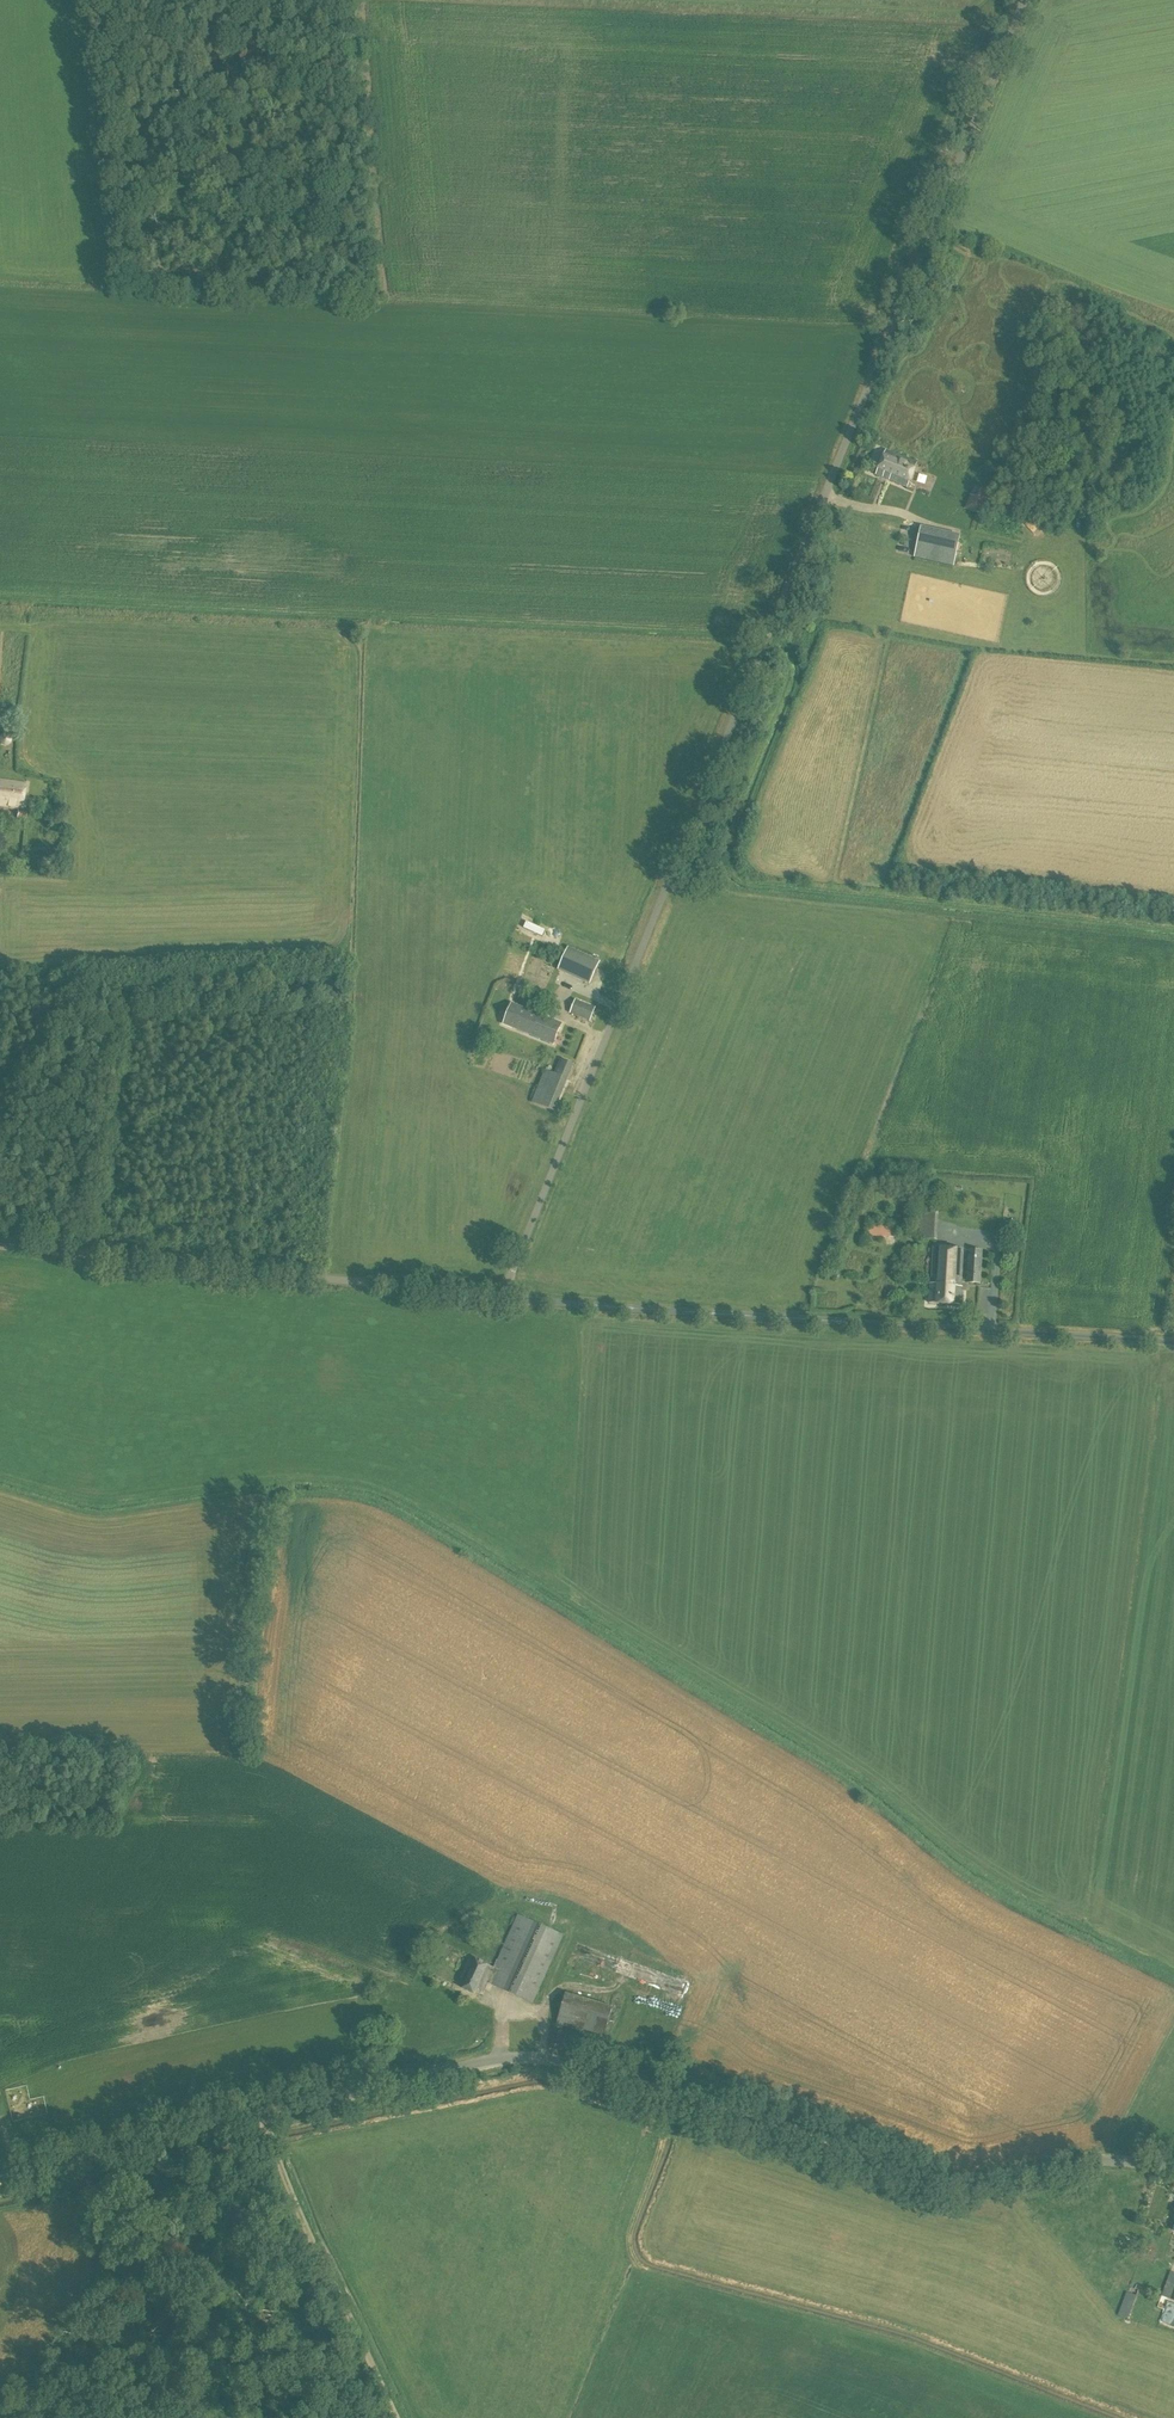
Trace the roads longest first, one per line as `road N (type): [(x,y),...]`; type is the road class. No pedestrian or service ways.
road 1 (unclassified): [(491,1296),(1020,0)]
road 2 (unclassified): [(1173,2171),(1113,2160),(955,2186),(607,2076),(538,2062),(450,2071),(263,2118)]
road 3 (unclassified): [(491,1296),(1173,1344)]
road 4 (unclassified): [(0,1246),(491,1296)]
road 5 (unclassified): [(392,2417),(263,2118)]
road 6 (unclassified): [(263,2118),(0,2180)]

